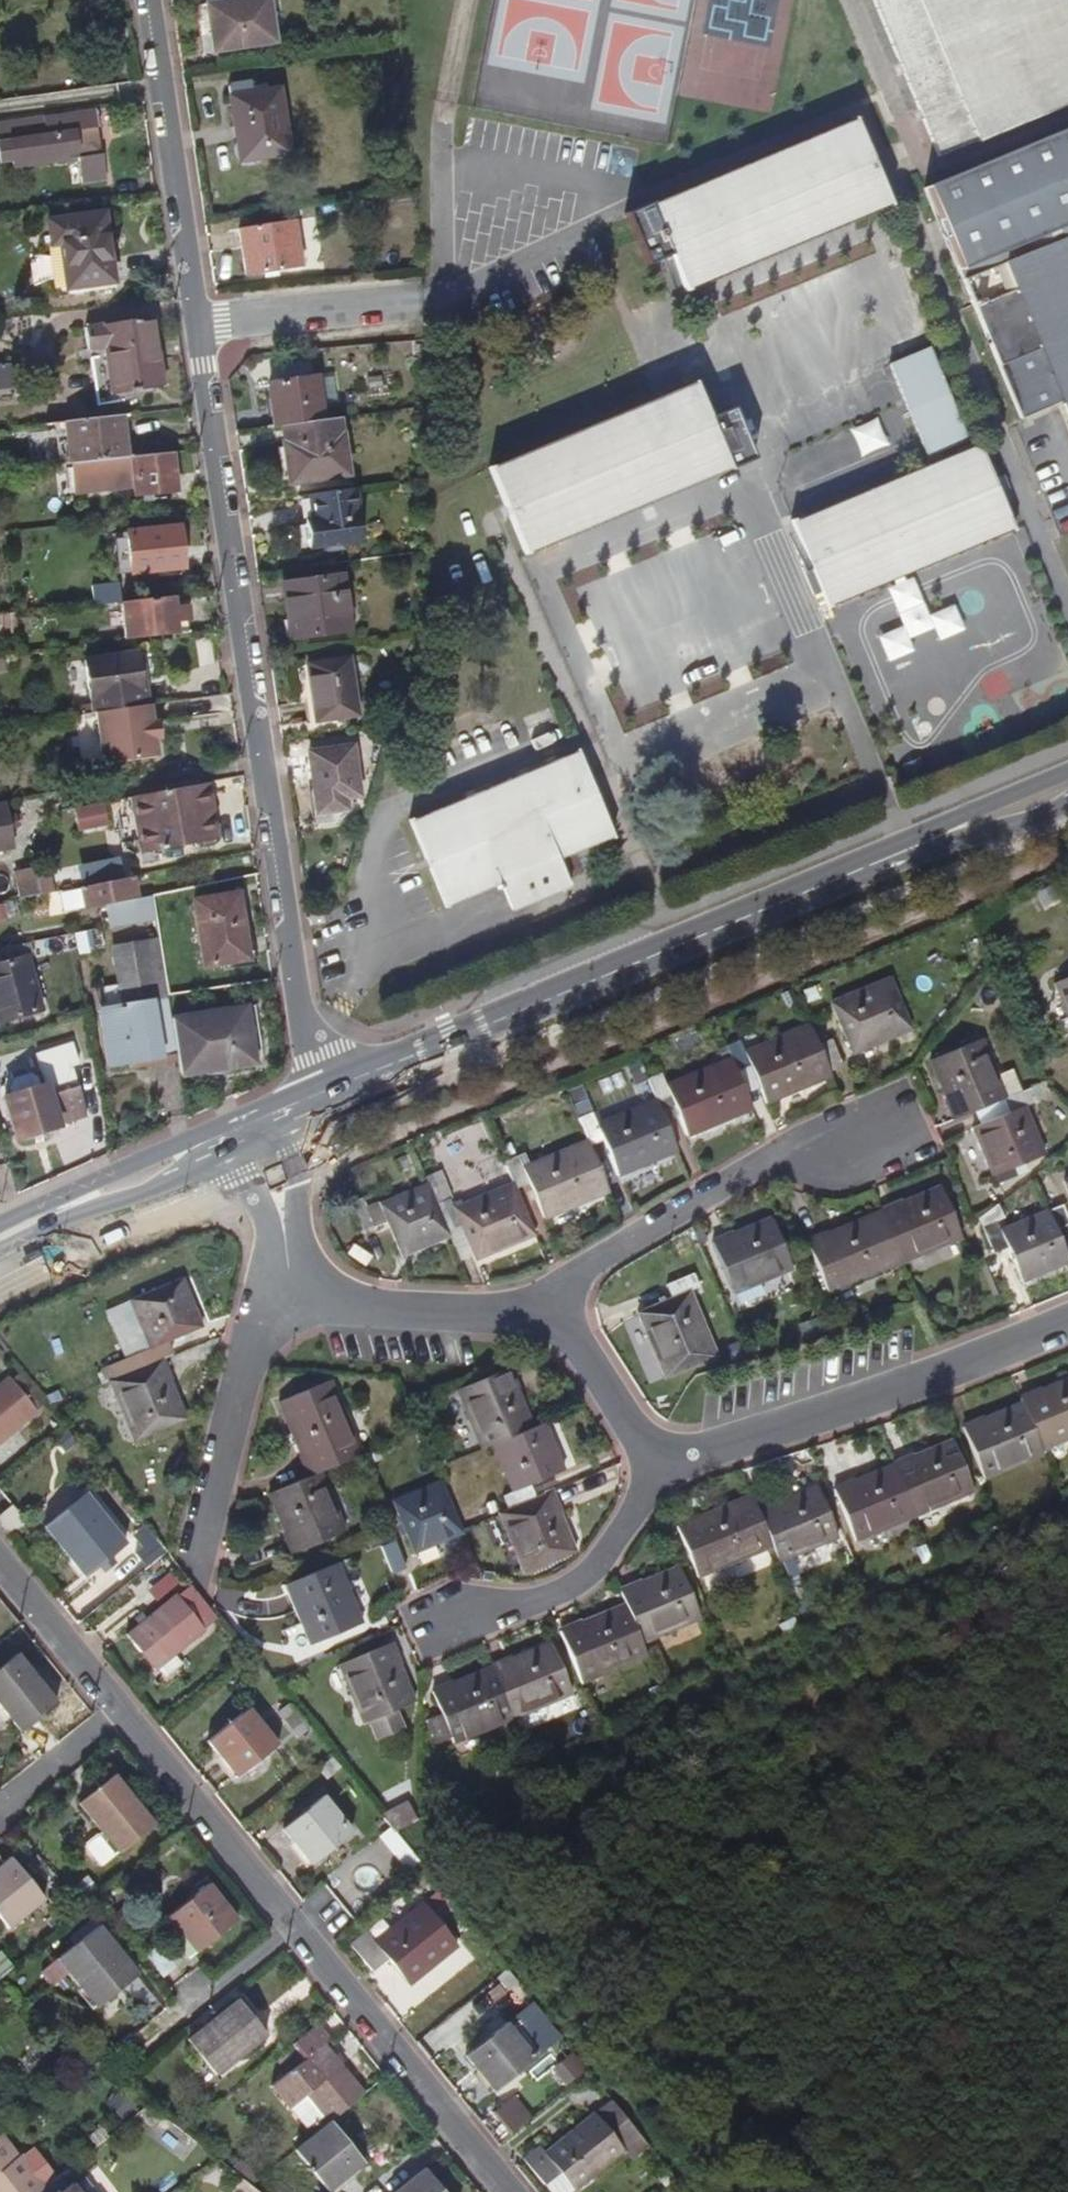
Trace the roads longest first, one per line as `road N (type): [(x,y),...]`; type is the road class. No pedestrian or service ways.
road 1 (residential): [(145,0),(318,1096)]
road 2 (secondary): [(318,1096),(1067,793)]
road 3 (residential): [(660,1463),(874,1403),(1067,1322)]
road 4 (residential): [(556,1311),(592,1266),(773,1160),(865,1146)]
road 5 (residential): [(505,2191),(296,1929)]
road 6 (residential): [(449,1627),(524,1606),(583,1578),(610,1551),(660,1463)]
road 7 (residential): [(278,1288),(427,1314),(556,1311)]
road 8 (secondary): [(0,1251),(249,1128)]
road 9 (residential): [(296,1929),(123,1714)]
road 10 (residential): [(200,1548),(278,1288)]
road 11 (residential): [(123,1714),(0,1560)]
road 12 (residential): [(145,2055),(296,1929)]
road 13 (residential): [(556,1311),(660,1463)]
road 14 (track): [(442,177),(446,106),(468,0)]
road 15 (residential): [(278,1288),(279,1195),(249,1128)]
road 16 (residential): [(0,1816),(123,1714)]

